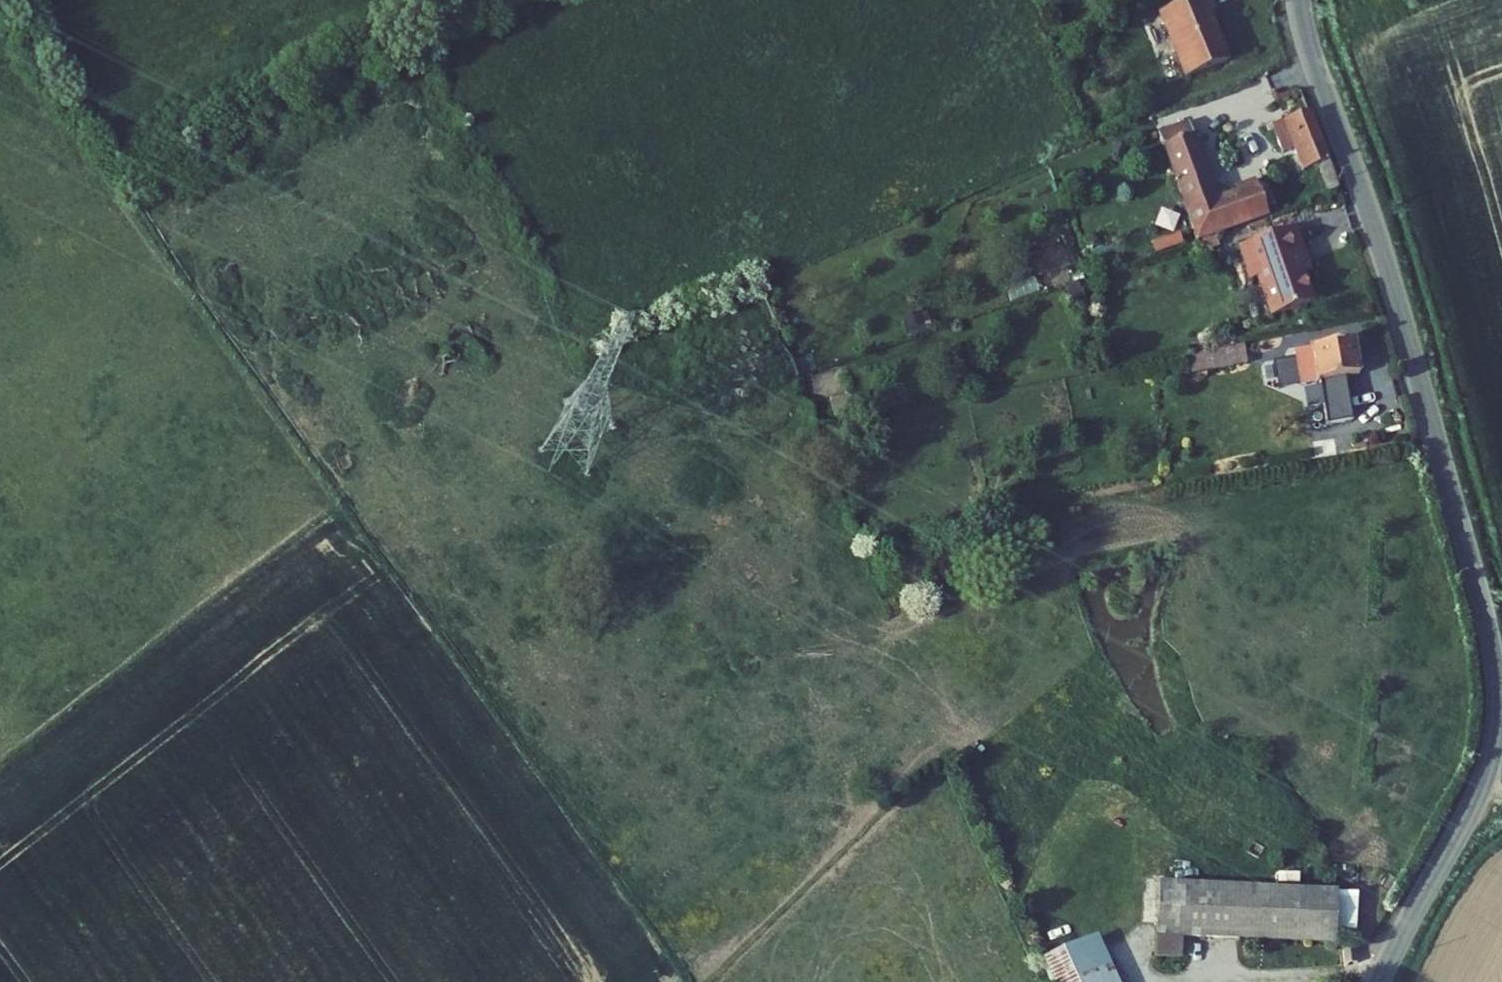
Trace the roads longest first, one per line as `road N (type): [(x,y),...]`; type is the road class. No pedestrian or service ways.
road 1 (unclassified): [(1379,981),(1481,784),(1494,746),(1498,679),(1389,275),(1298,0)]

